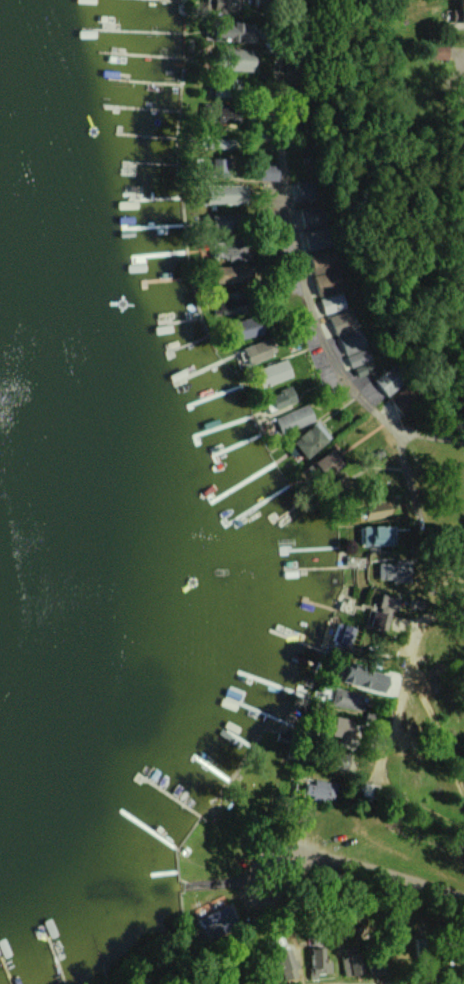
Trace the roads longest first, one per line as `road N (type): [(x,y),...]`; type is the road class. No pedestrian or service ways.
road 1 (residential): [(292,0),(279,78),(307,281),(343,375),(394,429),(425,562),(463,591)]
road 2 (residential): [(377,763),(422,618),(425,562)]
road 3 (residential): [(463,983),(305,983)]
road 4 (residential): [(463,796),(424,695),(407,674)]

